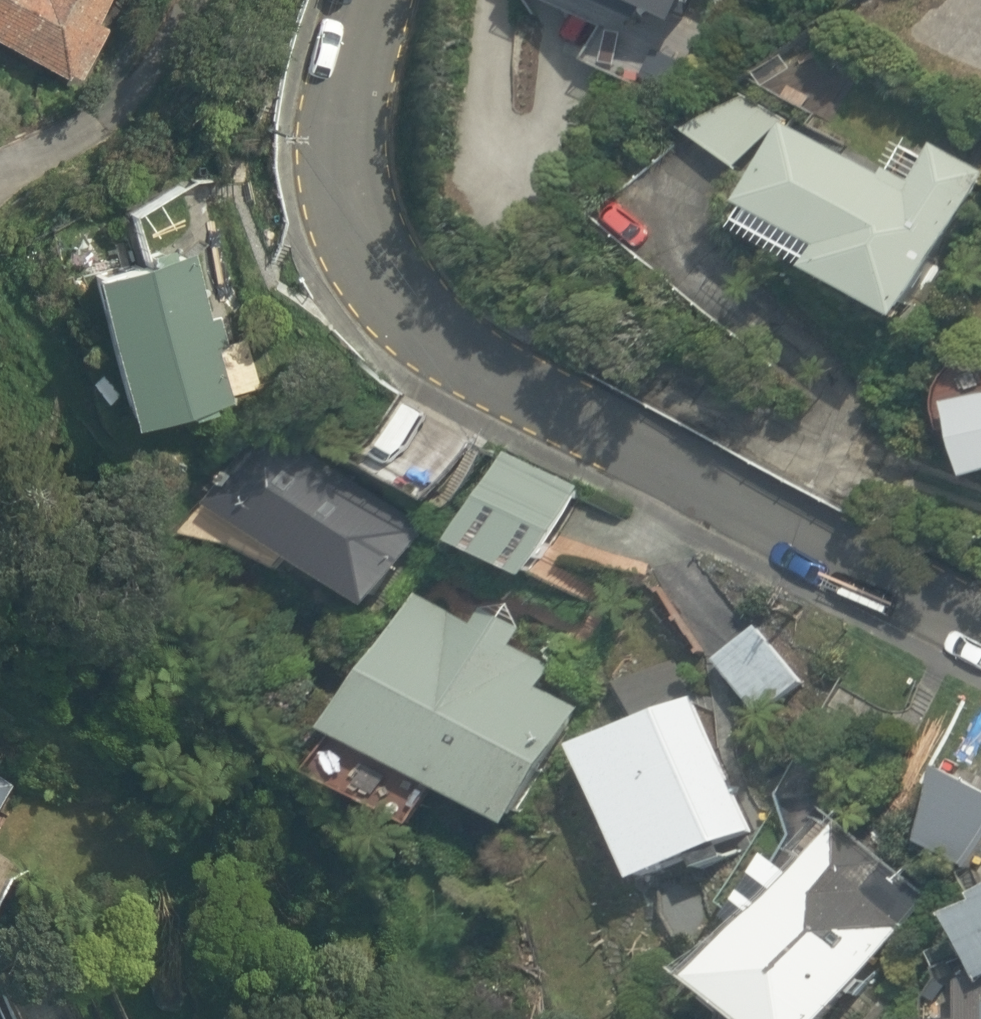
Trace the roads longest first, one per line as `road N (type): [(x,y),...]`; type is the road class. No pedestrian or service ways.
road 1 (residential): [(380,0),(344,164),(362,240),(407,308),(847,572),(980,643)]

